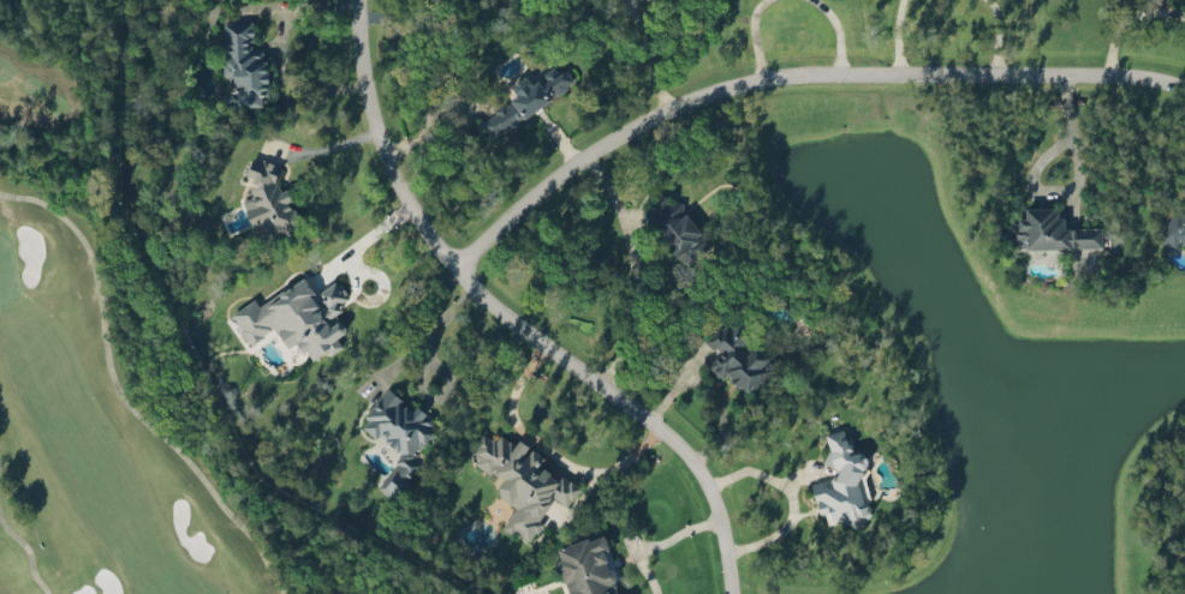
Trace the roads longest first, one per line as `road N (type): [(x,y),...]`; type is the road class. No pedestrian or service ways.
road 1 (residential): [(1184,89),(1066,74),(766,79),(644,120),(544,186),(455,268)]
road 2 (residential): [(357,0),(368,102),(400,191),(431,241),(486,298),(681,449),(720,521),(730,593)]

